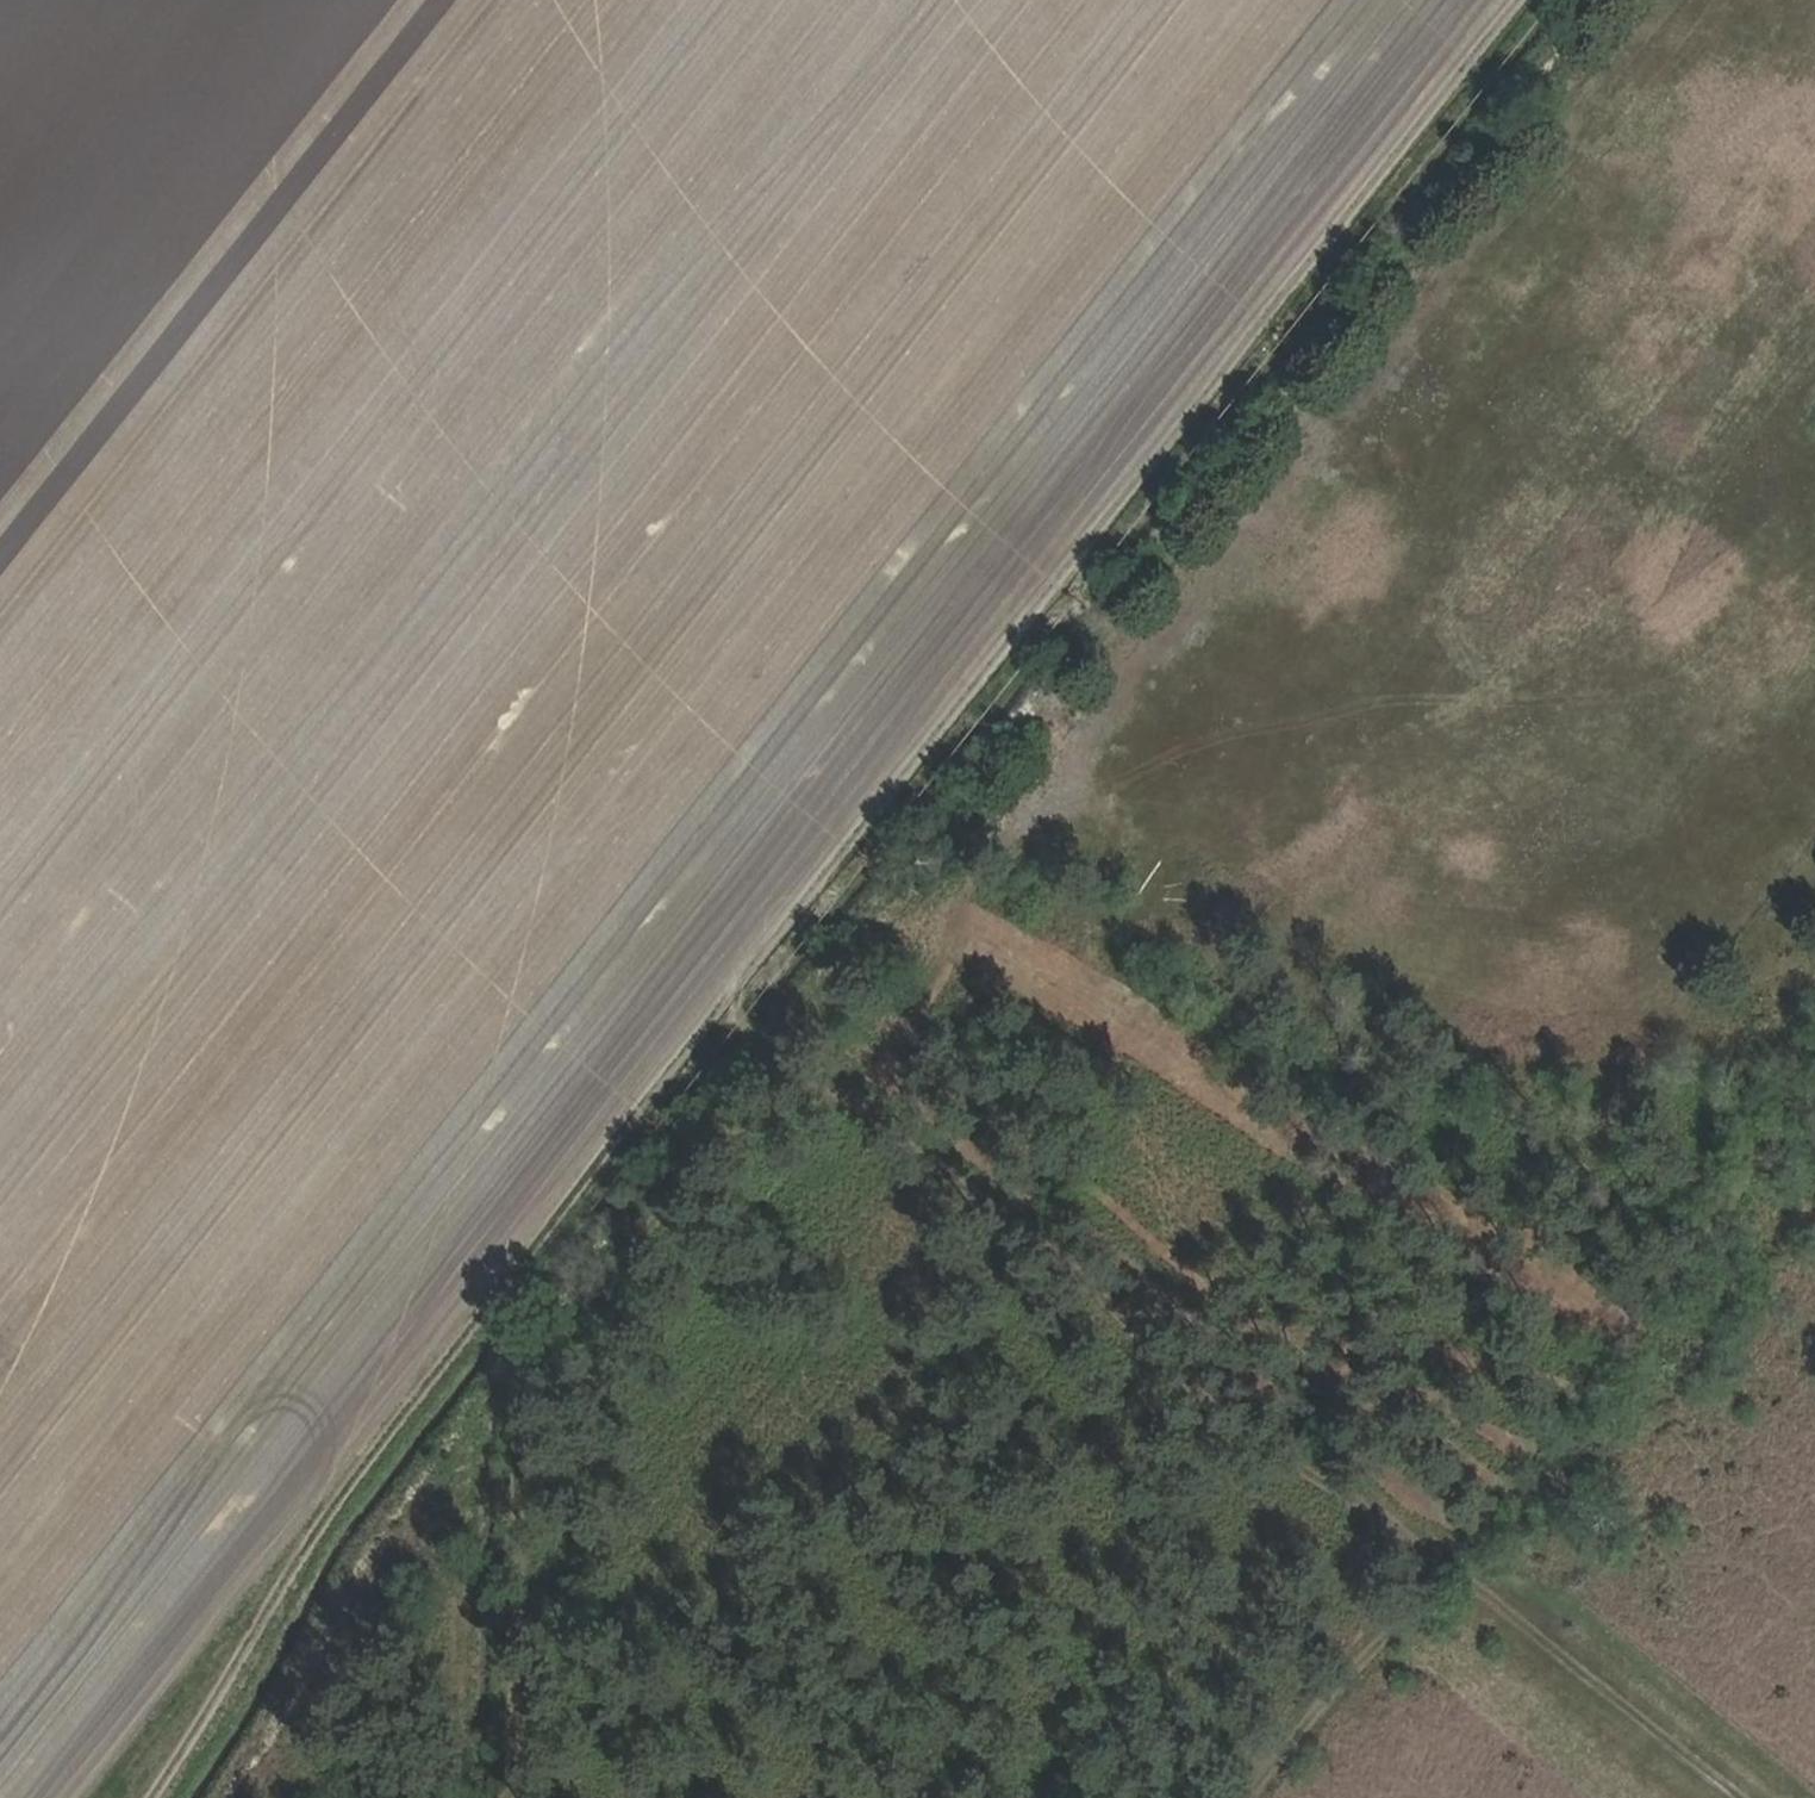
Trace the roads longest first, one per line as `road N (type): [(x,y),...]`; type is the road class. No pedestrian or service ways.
road 1 (track): [(1271,1797),(1454,1574),(1746,1797)]

